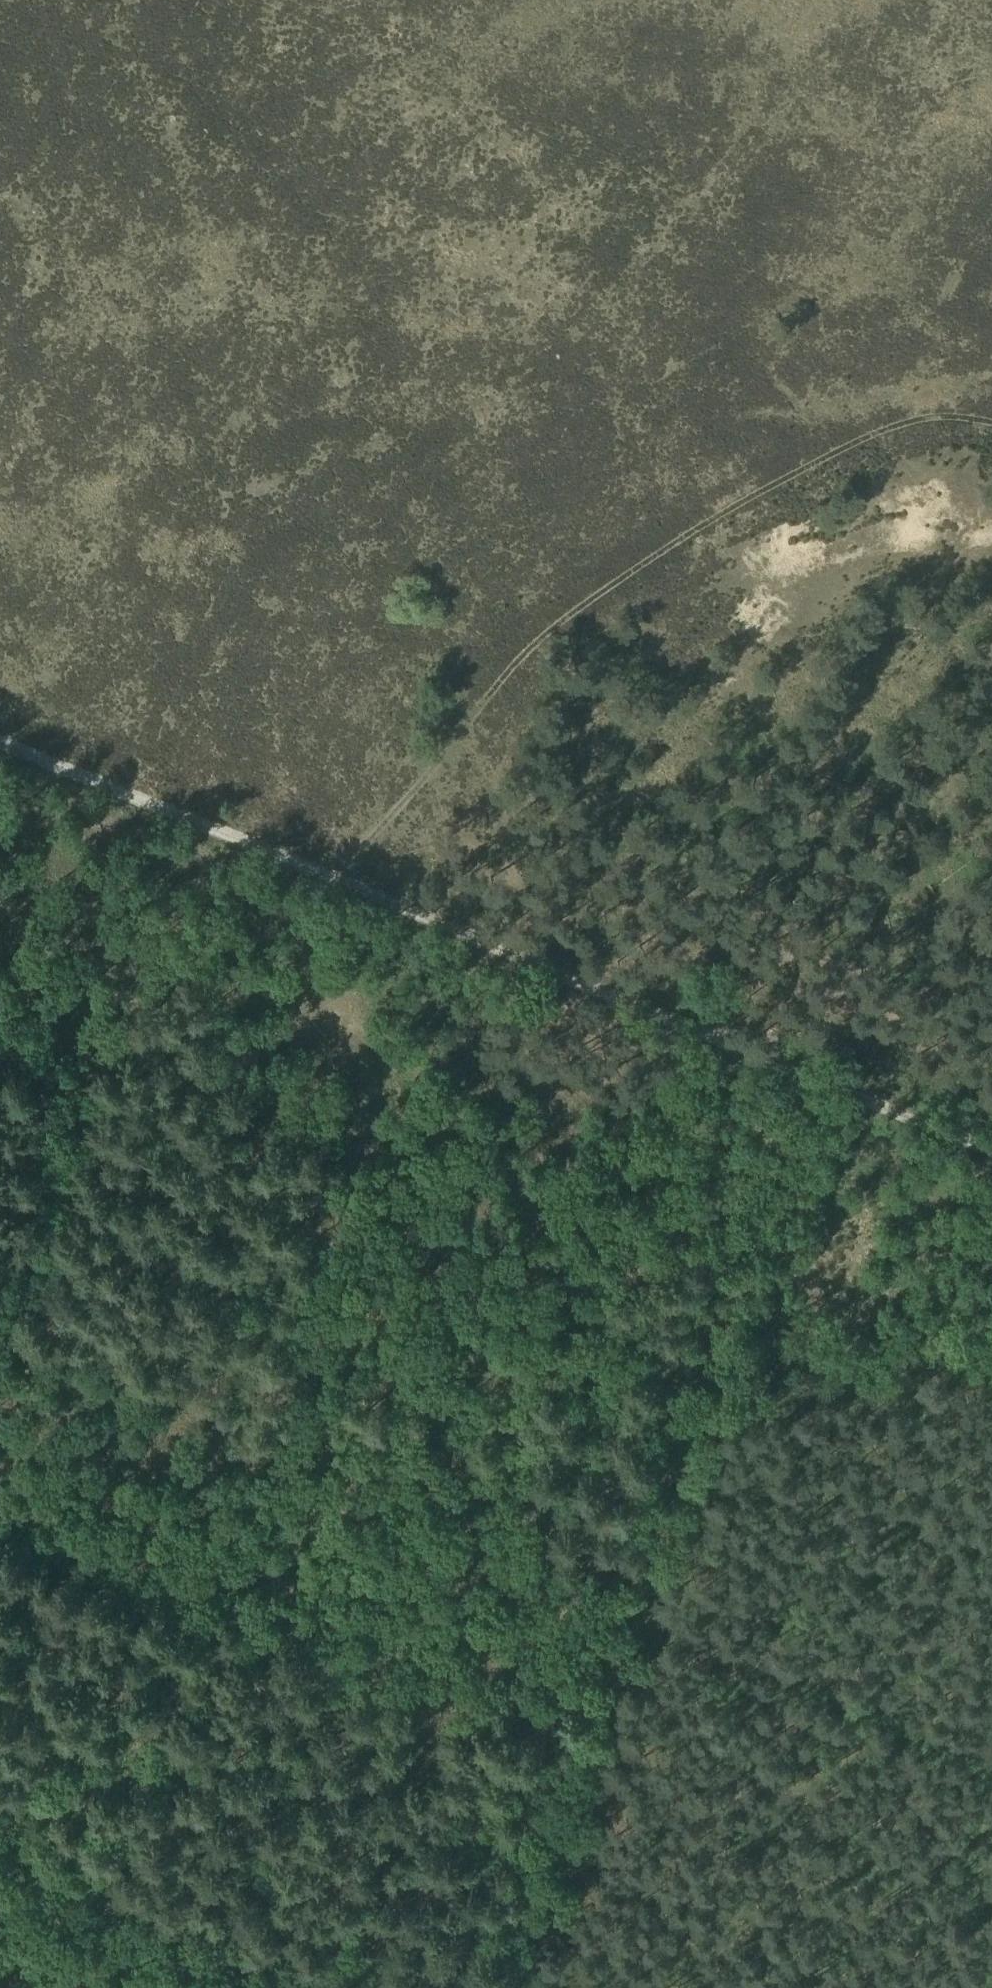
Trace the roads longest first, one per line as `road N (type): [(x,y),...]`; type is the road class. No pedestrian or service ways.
road 1 (track): [(991,424),(915,422),(841,447),(590,601),(519,660),(334,879)]
road 2 (track): [(991,1147),(334,879)]
road 3 (track): [(334,879),(0,742)]

